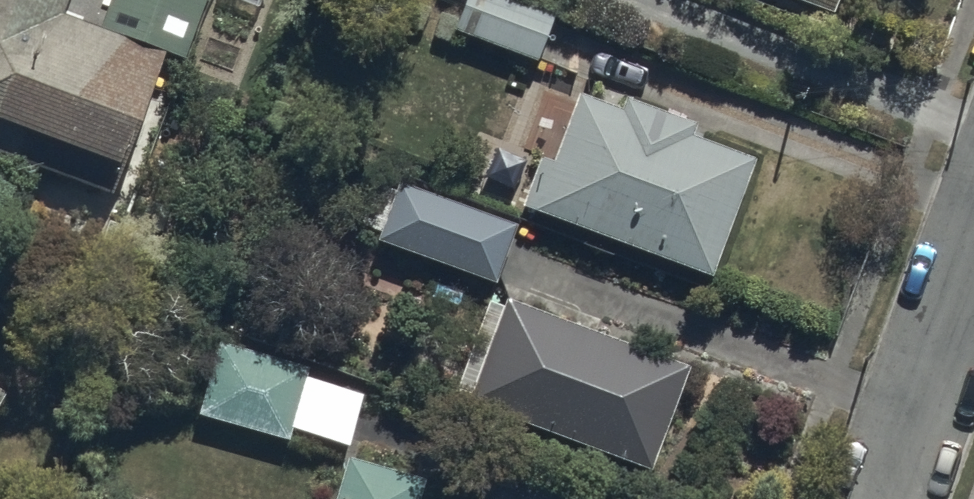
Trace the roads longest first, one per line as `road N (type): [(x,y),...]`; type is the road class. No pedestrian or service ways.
road 1 (residential): [(880,498),(973,243)]

